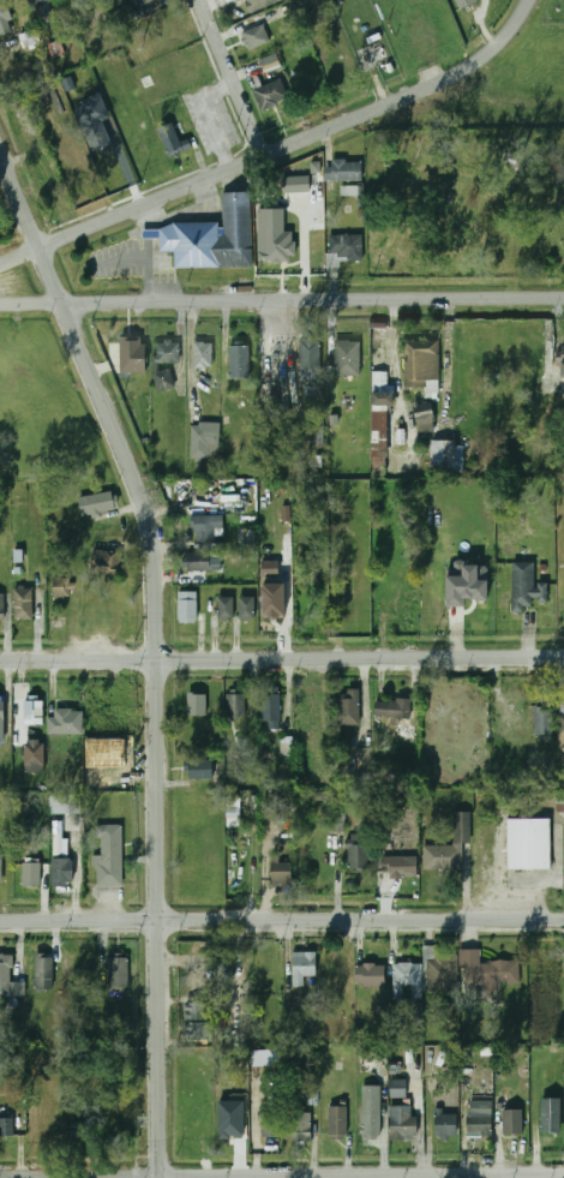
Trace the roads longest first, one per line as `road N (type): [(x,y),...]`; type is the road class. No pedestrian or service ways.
road 1 (tertiary): [(158,1177),(151,532),(0,160)]
road 2 (residential): [(532,0),(502,43),(406,101),(0,265)]
road 3 (residential): [(563,658),(0,662)]
road 4 (residential): [(563,302),(0,304)]
road 5 (residential): [(563,920),(0,922)]
road 6 (tertiary): [(158,1177),(563,1175)]
road 7 (residential): [(268,157),(203,0)]
road 8 (residential): [(0,1177),(158,1177)]

